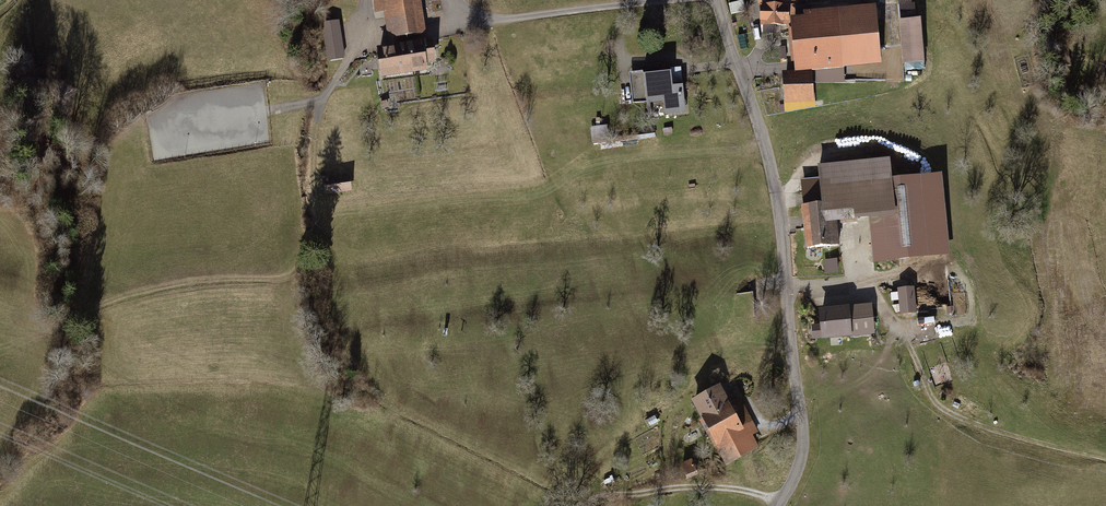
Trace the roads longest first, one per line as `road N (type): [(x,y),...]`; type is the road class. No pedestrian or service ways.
road 1 (unclassified): [(716,0),(781,224),(804,443),(780,505)]
road 2 (track): [(29,328),(186,287),(283,282),(299,270),(320,223),(313,168),(321,104)]
road 3 (track): [(786,290),(833,288),(881,300),(904,327),(932,400),(947,415),(1105,464)]
road 4 (track): [(776,505),(755,496),(694,492),(587,505)]
road 5 (track): [(268,115),(321,104),(351,61),(363,16)]
road 6 (track): [(776,188),(818,163),(892,158),(913,174)]

